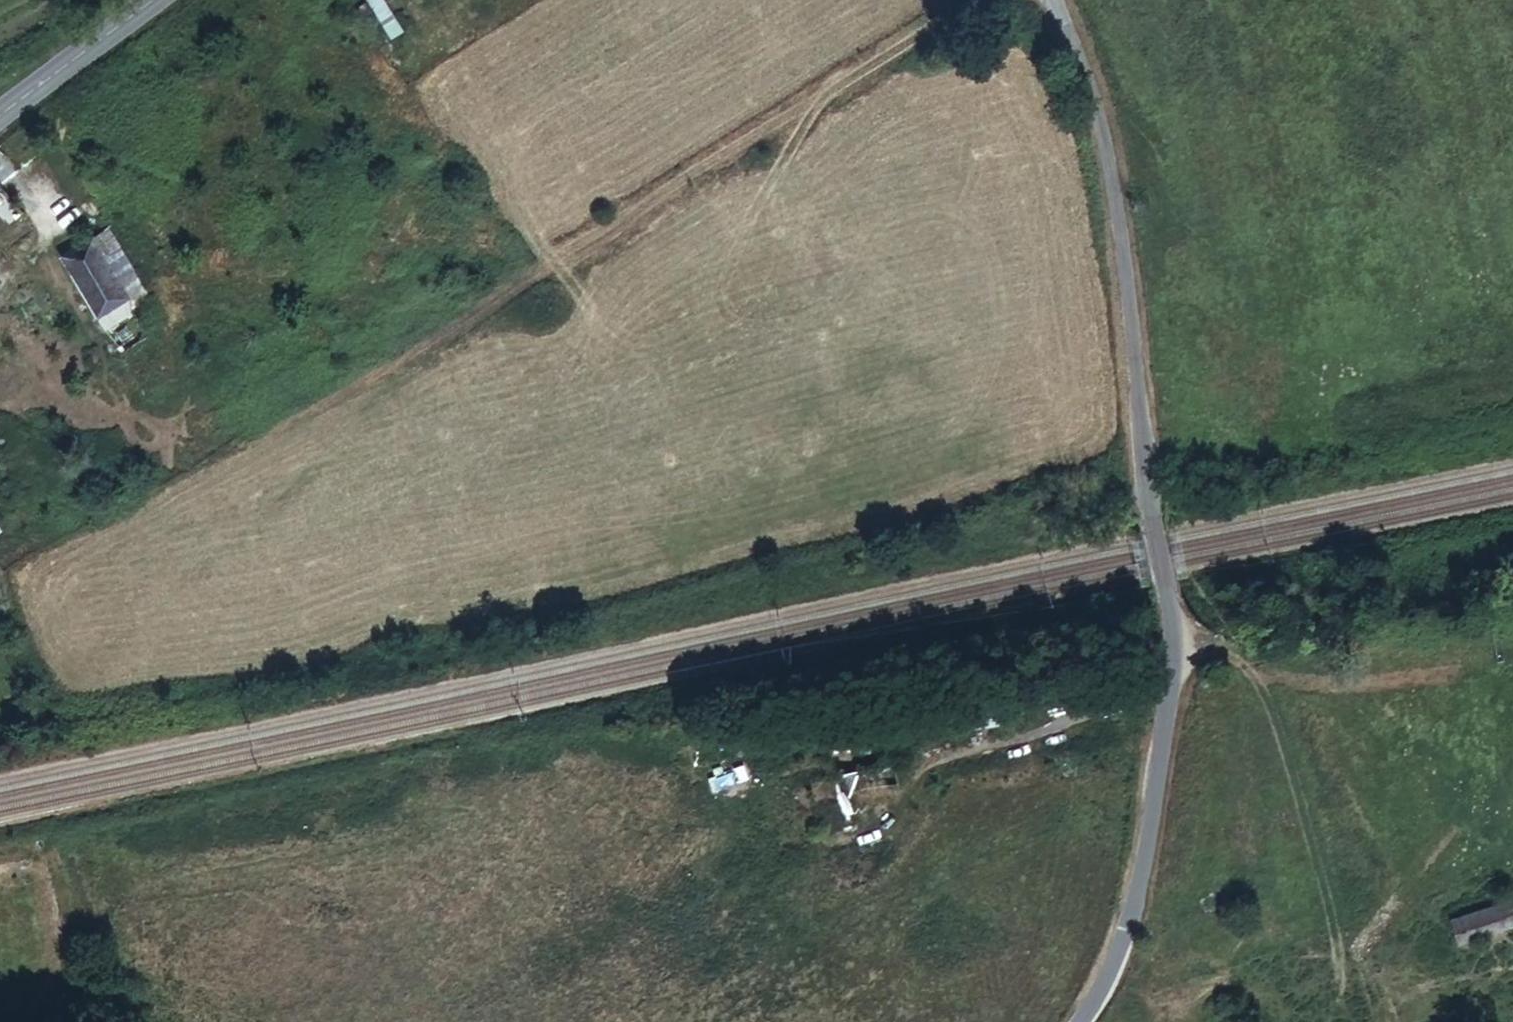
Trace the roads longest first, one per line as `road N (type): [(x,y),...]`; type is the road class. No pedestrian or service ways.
road 1 (unclassified): [(1083,1021),(1115,969),(1147,848),(1172,691),(1174,615),(1146,482),(1100,126),(1056,0)]
road 2 (tertiary): [(152,0),(0,113)]

